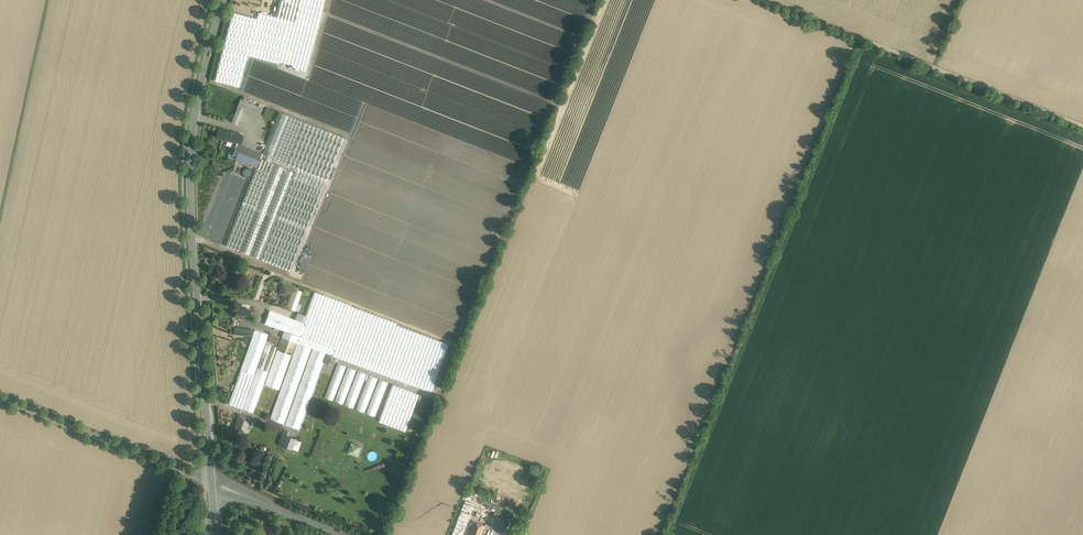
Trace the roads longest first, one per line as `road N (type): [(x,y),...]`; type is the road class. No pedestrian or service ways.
road 1 (tertiary): [(211,480),(191,148),(222,0)]
road 2 (track): [(757,0),(1082,128)]
road 3 (unclassified): [(0,396),(211,480)]
road 4 (unclassified): [(211,480),(351,534)]

